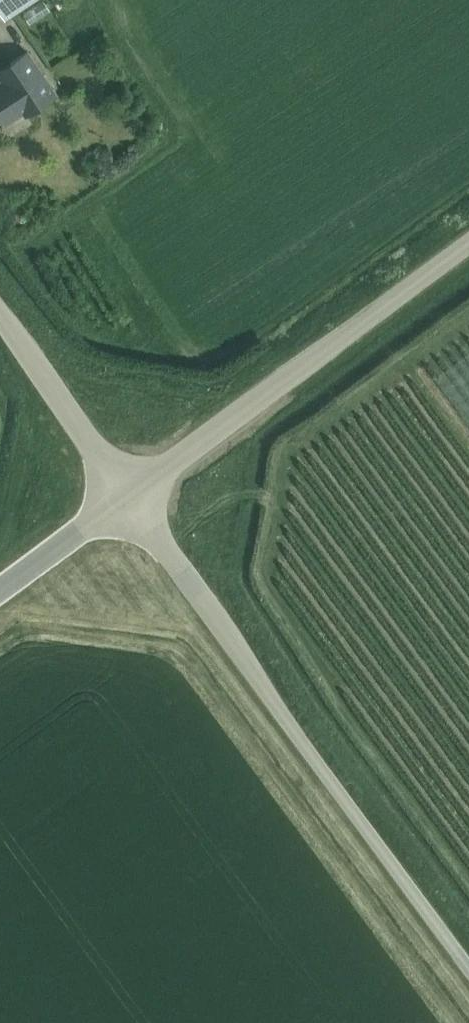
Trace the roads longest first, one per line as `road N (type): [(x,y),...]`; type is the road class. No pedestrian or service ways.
road 1 (unclassified): [(128,497),(468,970)]
road 2 (unclassified): [(128,497),(468,247)]
road 3 (unclassified): [(0,312),(128,497)]
road 4 (unclassified): [(0,588),(128,497)]

